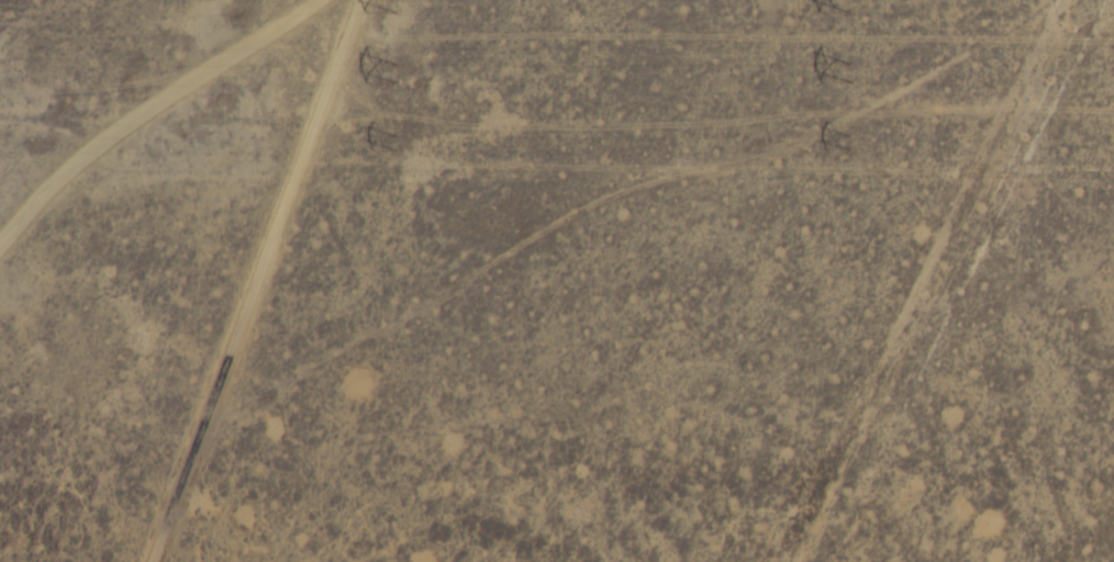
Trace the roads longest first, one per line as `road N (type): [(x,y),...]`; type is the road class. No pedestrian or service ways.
road 1 (residential): [(191,447),(474,279),(935,87),(1094,0)]
road 2 (residential): [(812,561),(1091,7)]
road 3 (residential): [(362,0),(152,561)]

